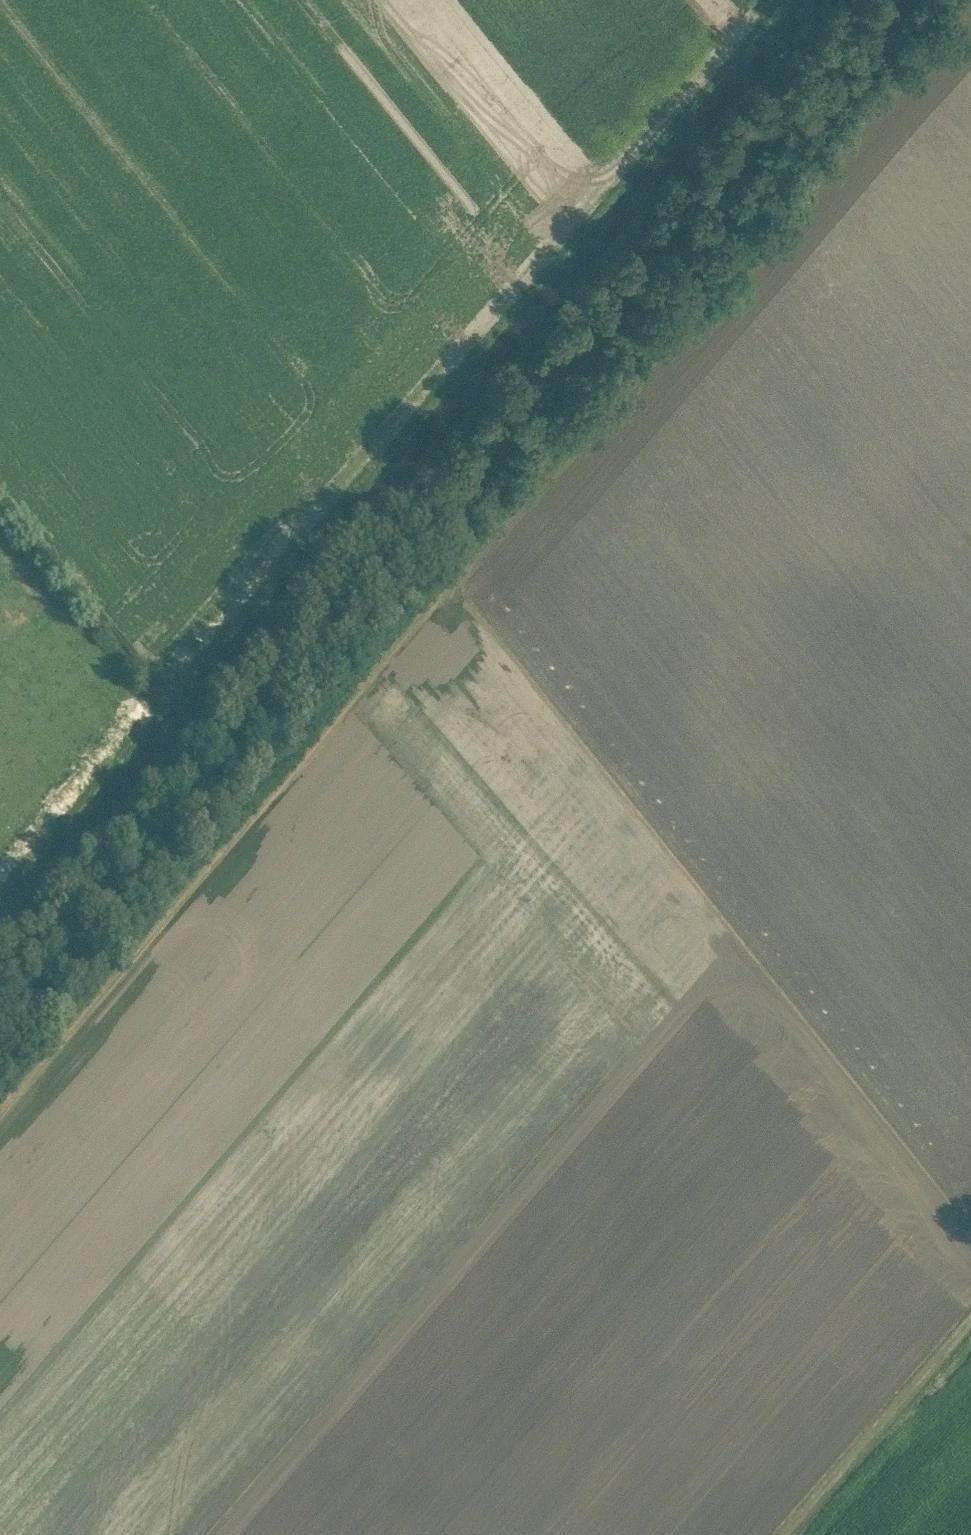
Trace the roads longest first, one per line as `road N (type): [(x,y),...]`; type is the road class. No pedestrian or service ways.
road 1 (track): [(790,1534),(970,1325)]

